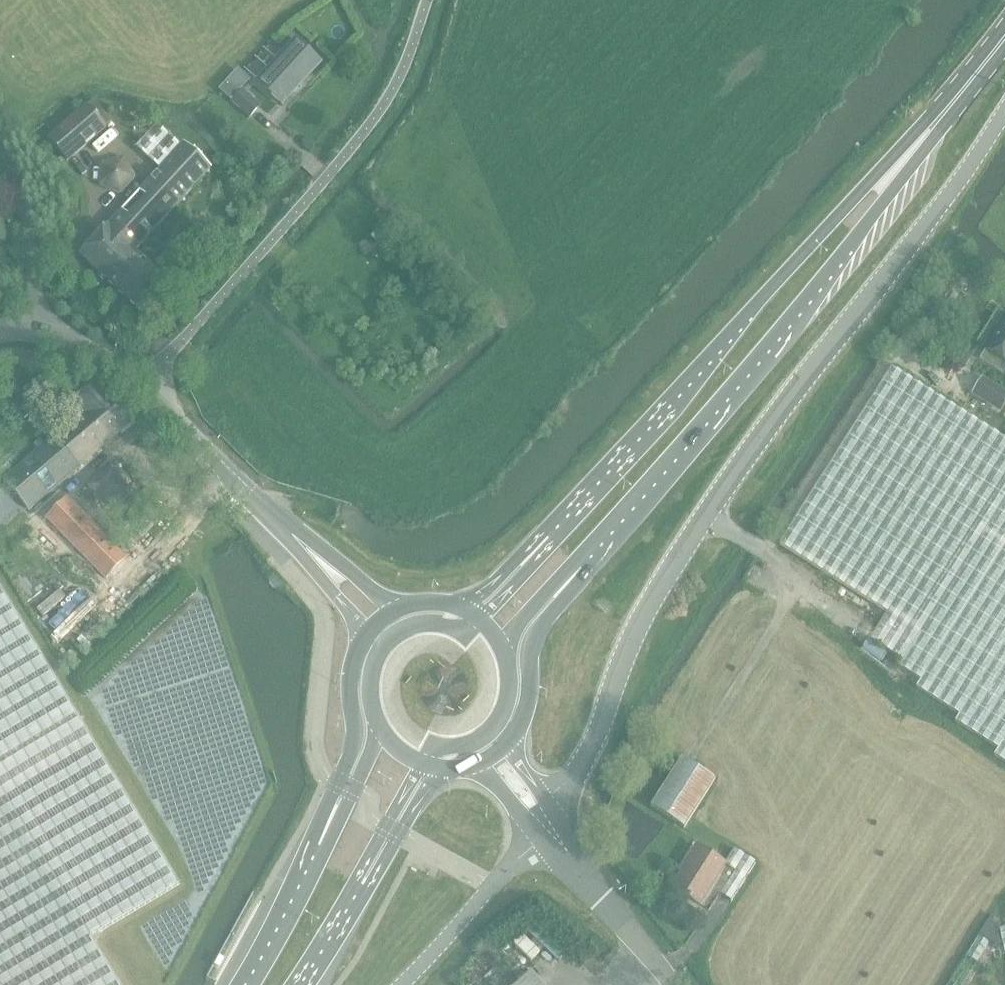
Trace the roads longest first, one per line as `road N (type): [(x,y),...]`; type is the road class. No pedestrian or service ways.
road 1 (unclassified): [(1004,113),(786,399),(707,517),(656,595),(588,753),(545,823)]
road 2 (primary): [(958,96),(859,192),(528,556)]
road 3 (primary): [(566,584),(797,319),(940,132),(958,96)]
road 4 (unclassified): [(144,388),(407,72),(427,0)]
road 5 (tertiary): [(320,561),(144,388)]
road 6 (primary): [(346,787),(243,984)]
road 7 (unclassified): [(545,823),(400,984)]
road 8 (unclassified): [(545,823),(667,984)]
road 9 (unclassified): [(35,330),(25,199),(0,144)]
road 10 (primary): [(305,984),(393,828)]
road 11 (primary): [(505,743),(529,699),(534,634),(566,584)]
road 12 (primary): [(368,634),(353,668),(357,731),(346,787)]
road 13 (tertiary): [(144,388),(79,345),(35,330)]

